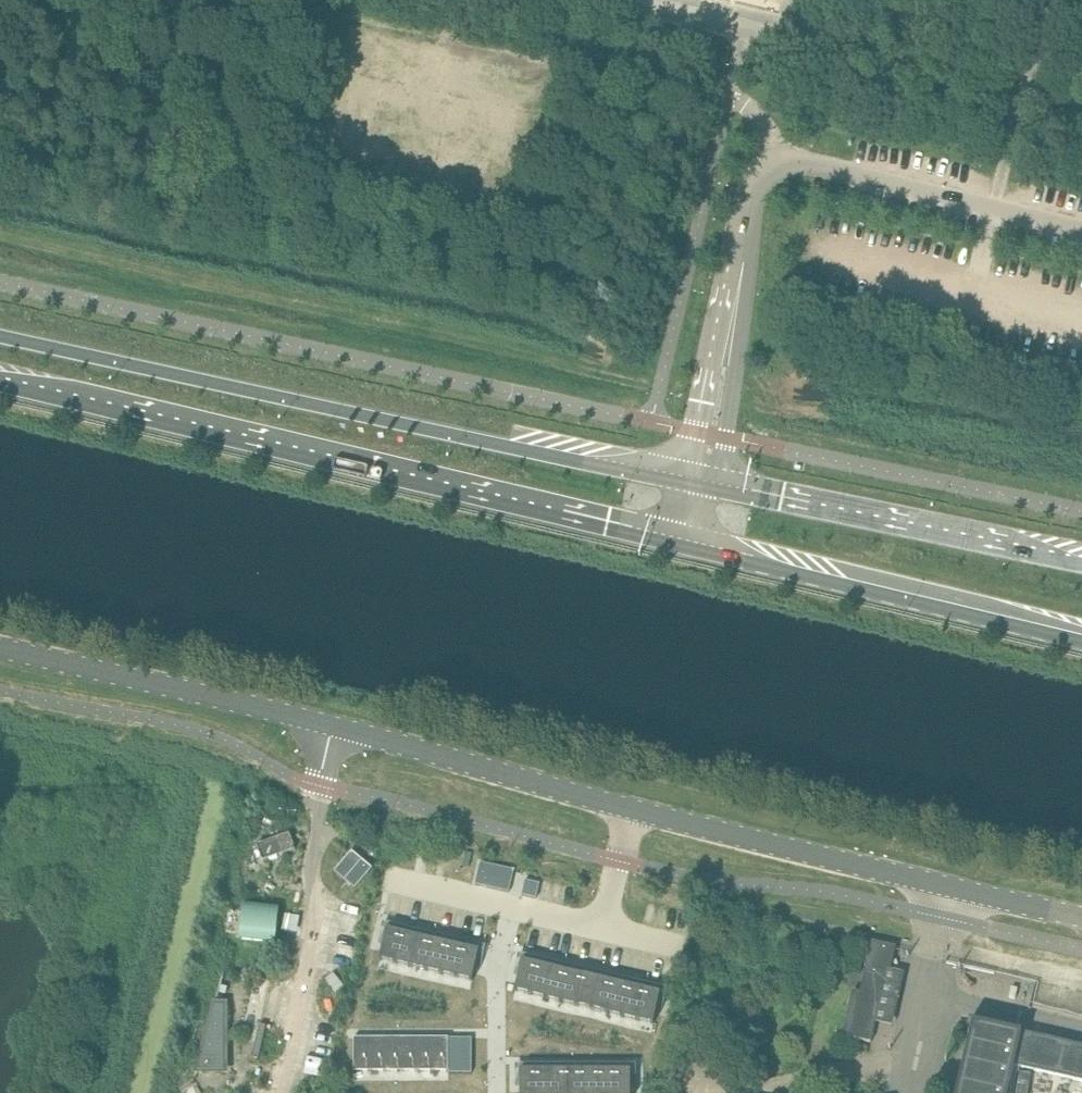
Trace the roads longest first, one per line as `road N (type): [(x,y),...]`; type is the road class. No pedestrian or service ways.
road 1 (secondary): [(701,486),(0,334)]
road 2 (secondary): [(0,383),(687,549)]
road 3 (unclassified): [(652,421),(0,278)]
road 4 (unclassified): [(701,486),(762,182),(784,168),(812,168),(1081,229)]
road 5 (tertiary): [(1081,915),(630,808)]
road 6 (track): [(729,100),(594,69),(505,91),(435,77),(418,83),(407,108),(420,127),(447,130),(484,104)]
road 7 (secondary): [(687,549),(1081,641)]
road 8 (secondary): [(1081,563),(701,486)]
road 9 (tertiary): [(332,726),(0,649)]
road 10 (residential): [(323,786),(299,925),(301,1013),(288,1069),(273,1092)]
road 11 (tertiary): [(630,808),(332,726)]
road 12 (residential): [(394,878),(603,926)]

